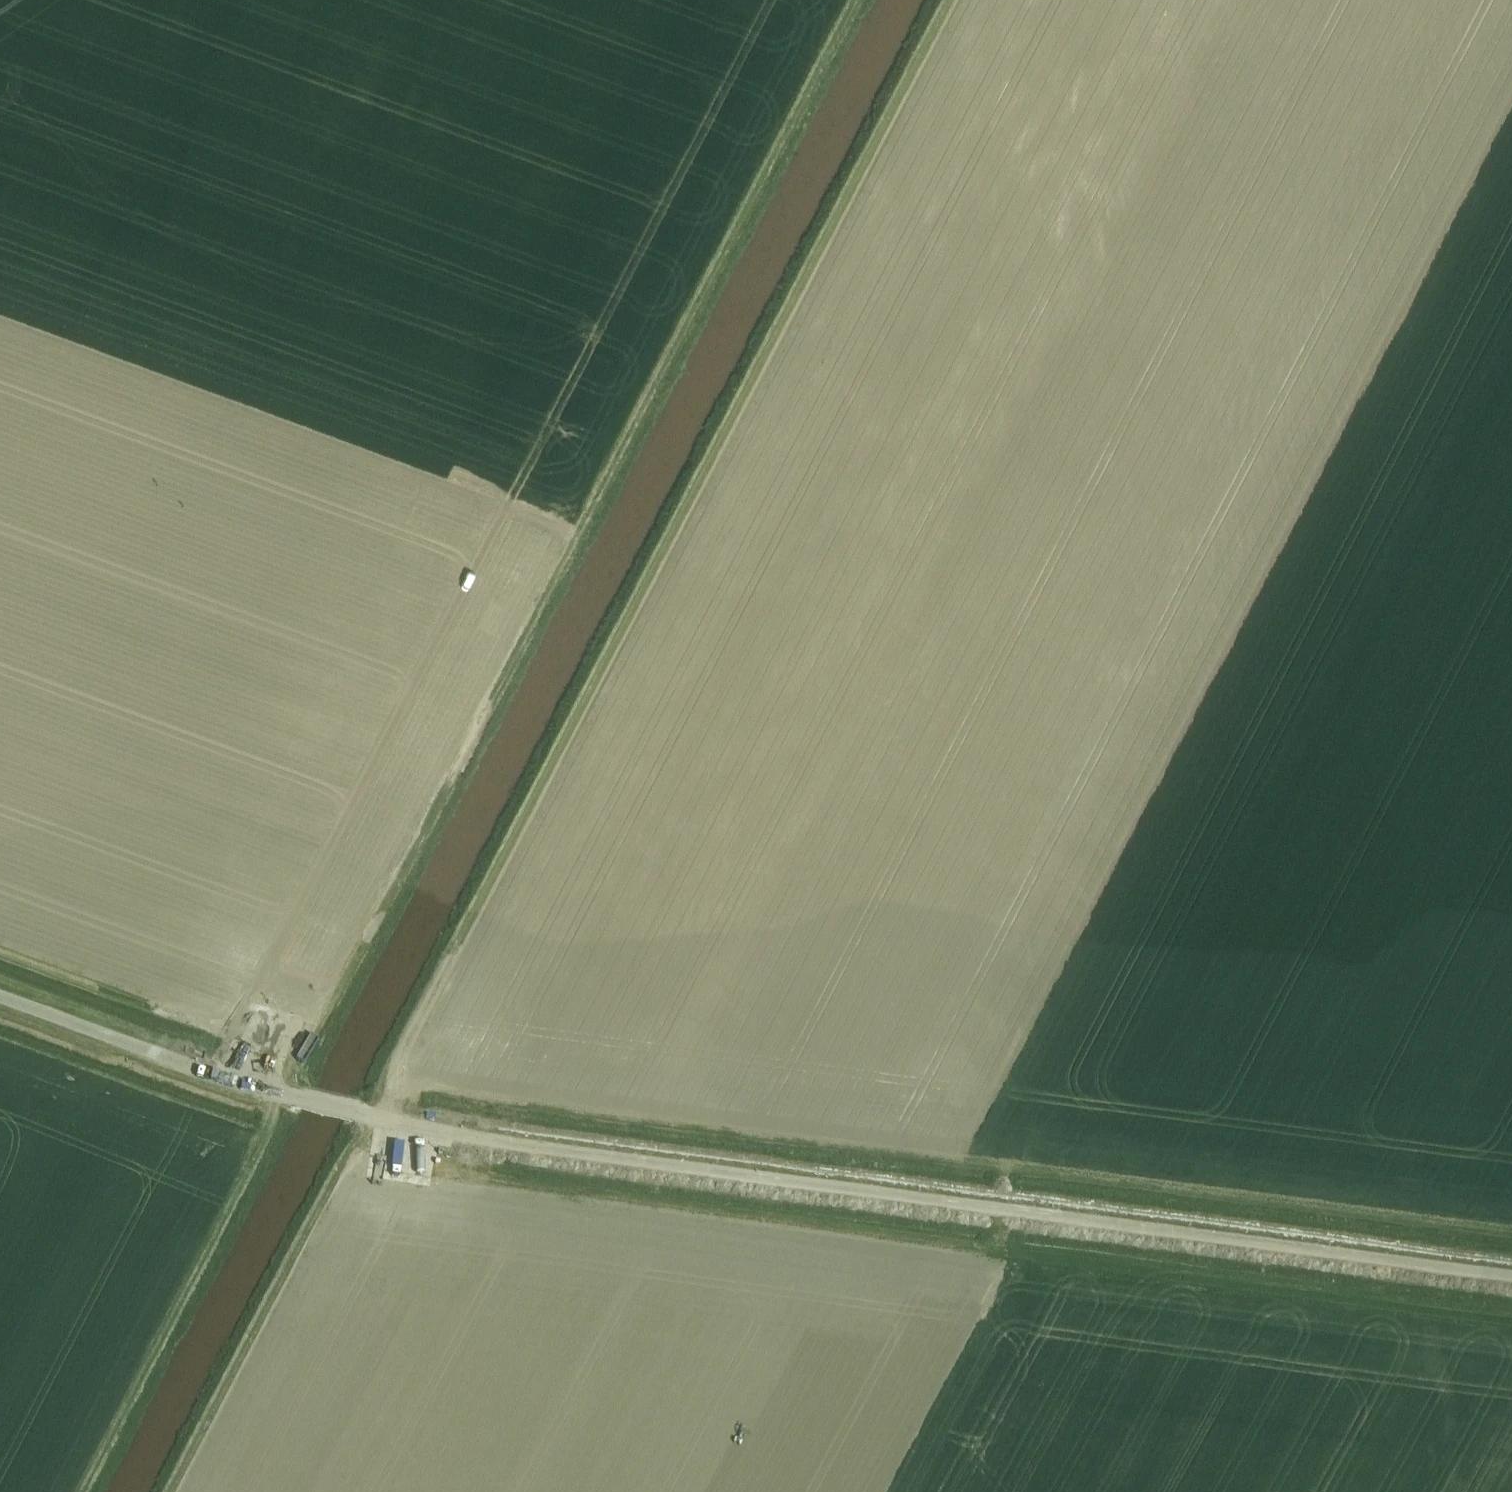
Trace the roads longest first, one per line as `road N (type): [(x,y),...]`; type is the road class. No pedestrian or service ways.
road 1 (unclassified): [(1511,1276),(637,1161),(371,1118),(0,996)]

